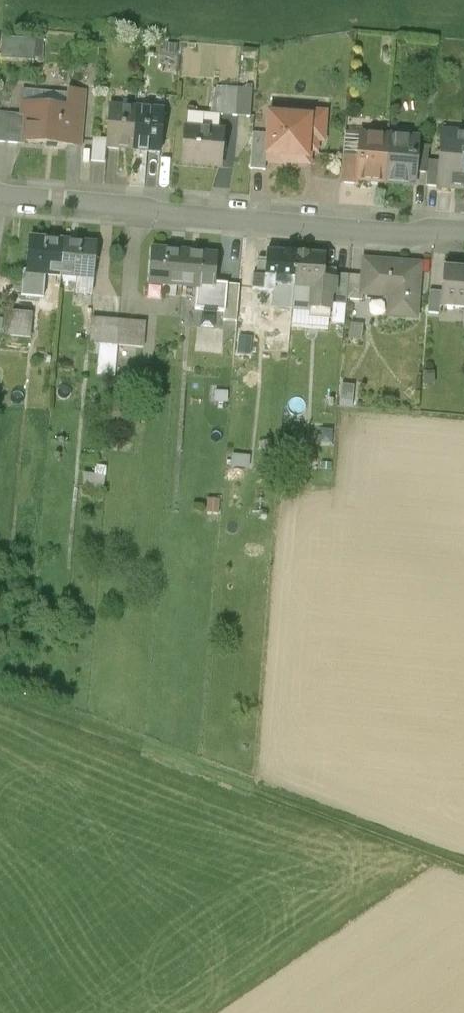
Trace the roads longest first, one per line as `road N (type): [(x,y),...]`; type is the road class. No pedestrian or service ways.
road 1 (track): [(0,691),(463,864)]
road 2 (residential): [(0,197),(463,239)]

